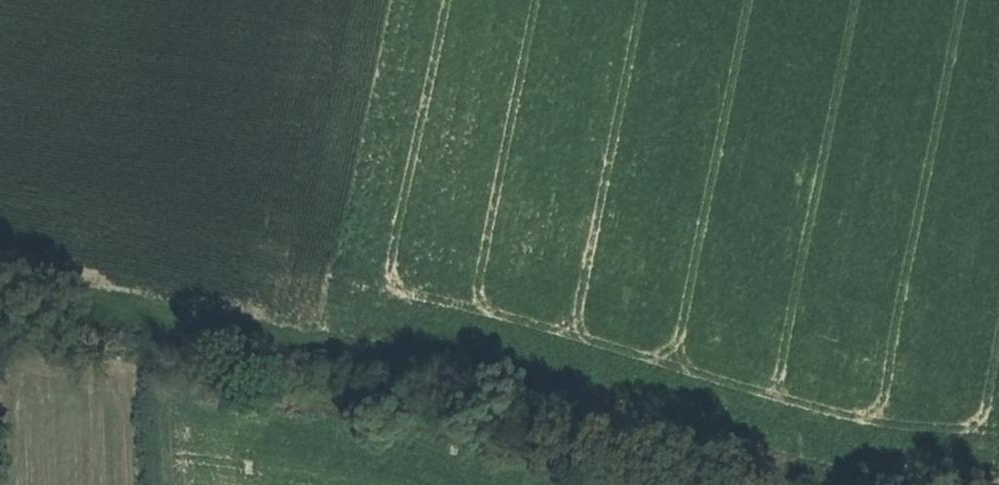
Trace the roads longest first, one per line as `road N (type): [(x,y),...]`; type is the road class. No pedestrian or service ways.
road 1 (track): [(830,484),(443,358),(152,320),(0,286)]
road 2 (track): [(175,484),(172,365),(431,399),(697,484)]

